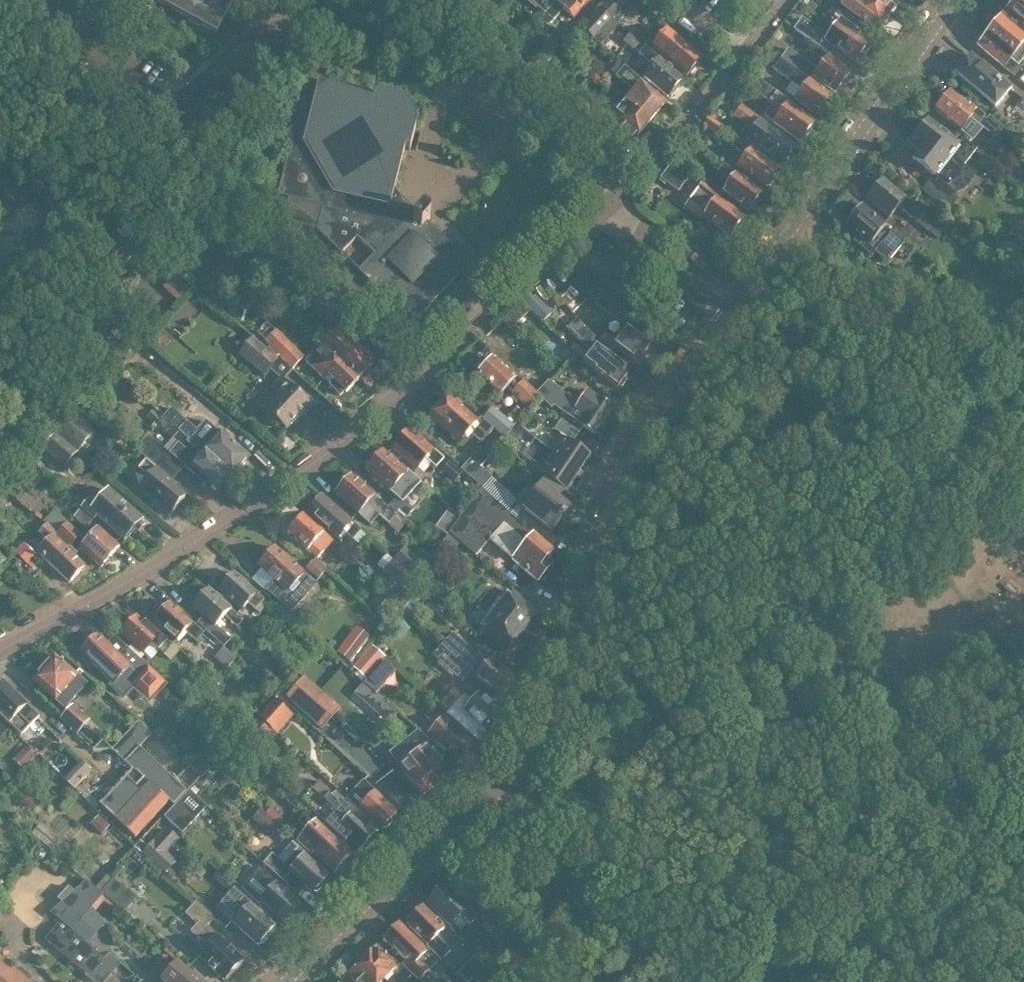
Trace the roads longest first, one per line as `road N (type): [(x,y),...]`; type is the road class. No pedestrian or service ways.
road 1 (residential): [(0,645),(158,564),(298,474),(511,299),(610,200)]
road 2 (residential): [(610,200),(452,61),(421,47),(268,27),(229,47),(174,103),(157,108),(33,0)]
road 3 (residential): [(528,746),(560,697),(612,485),(637,435),(740,287)]
road 4 (residential): [(740,287),(951,0)]
road 5 (residential): [(276,981),(528,746)]
road 6 (unclassified): [(553,981),(528,746)]
road 7 (residential): [(610,200),(739,52)]
road 8 (residential): [(740,287),(709,273),(610,200)]

